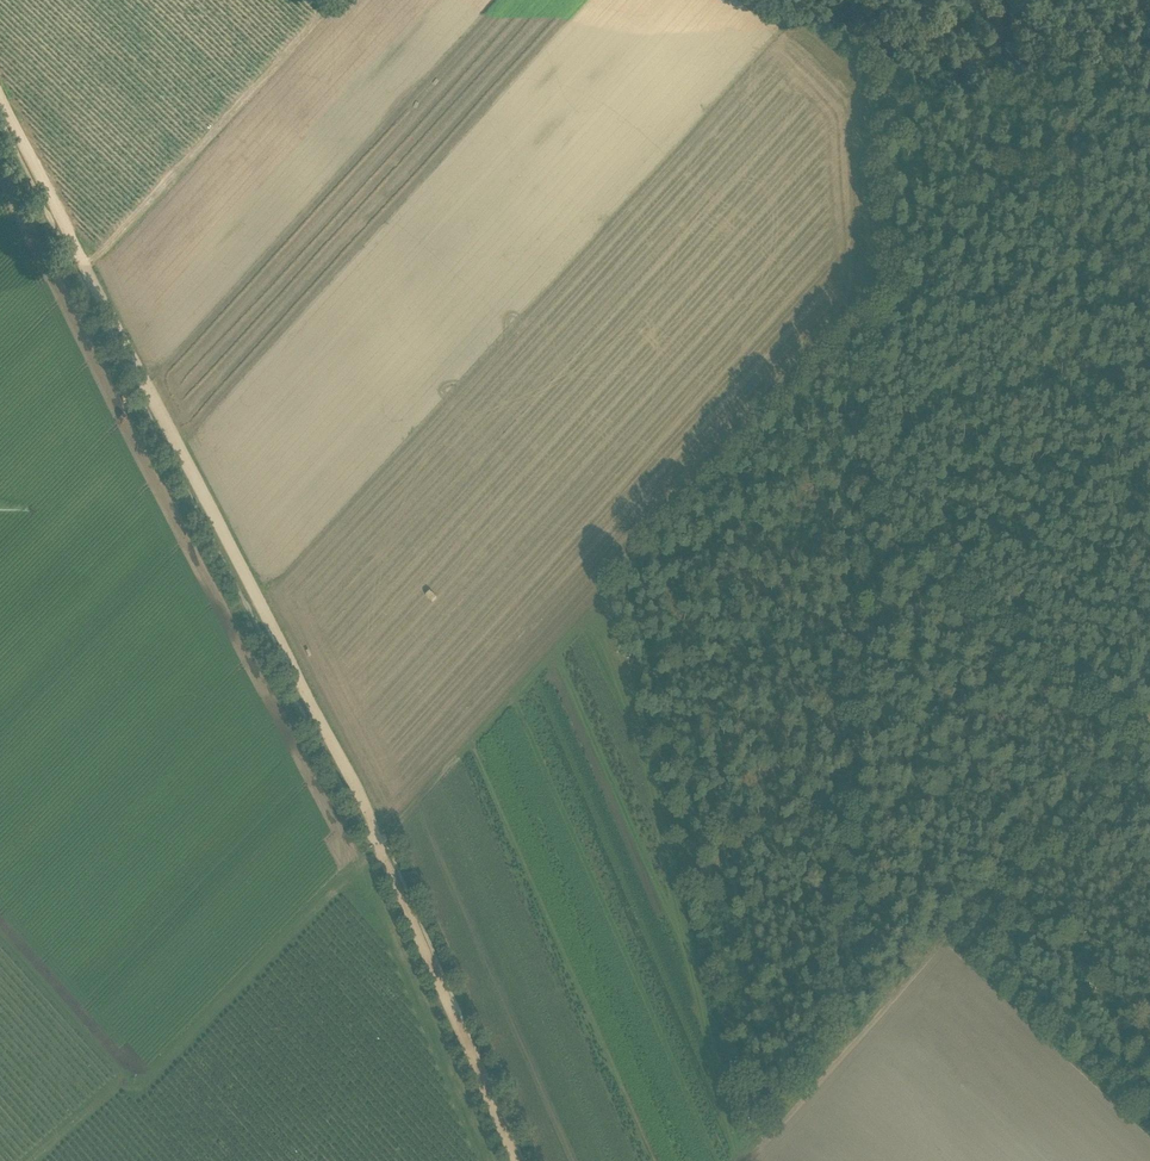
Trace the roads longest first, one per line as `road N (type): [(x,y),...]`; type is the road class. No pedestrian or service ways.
road 1 (unclassified): [(516,1160),(394,866),(0,94)]
road 2 (track): [(867,82),(873,326),(837,1056)]
road 3 (track): [(837,1056),(1145,727)]
road 4 (track): [(1149,322),(867,82)]
road 5 (track): [(89,267),(332,0)]
road 6 (track): [(745,1160),(837,1056)]

